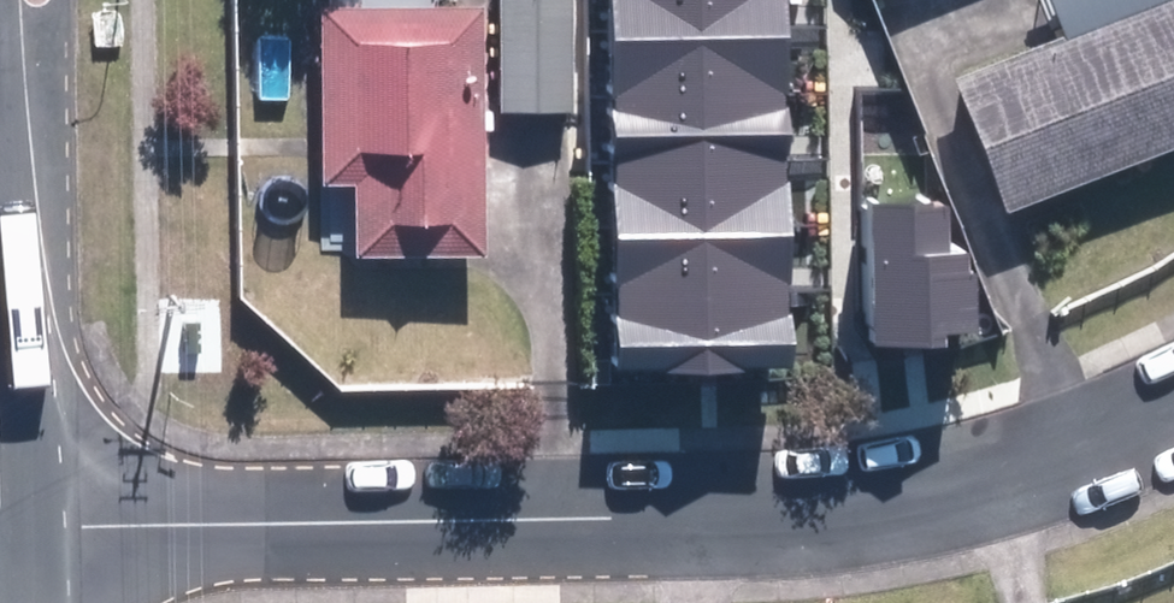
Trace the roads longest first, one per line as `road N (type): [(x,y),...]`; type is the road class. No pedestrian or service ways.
road 1 (residential): [(1173,409),(971,488),(862,514),(0,538)]

